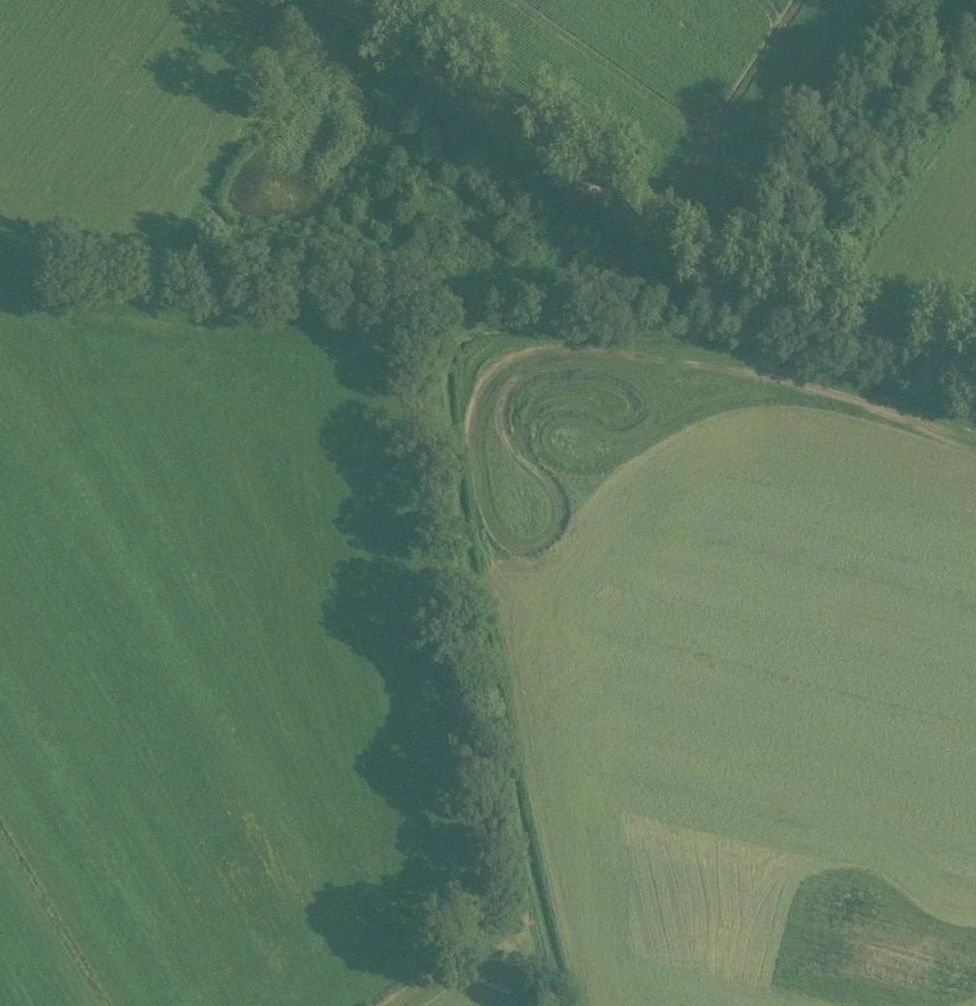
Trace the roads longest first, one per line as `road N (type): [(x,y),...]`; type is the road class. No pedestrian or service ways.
road 1 (track): [(346,0),(763,288),(975,361)]

